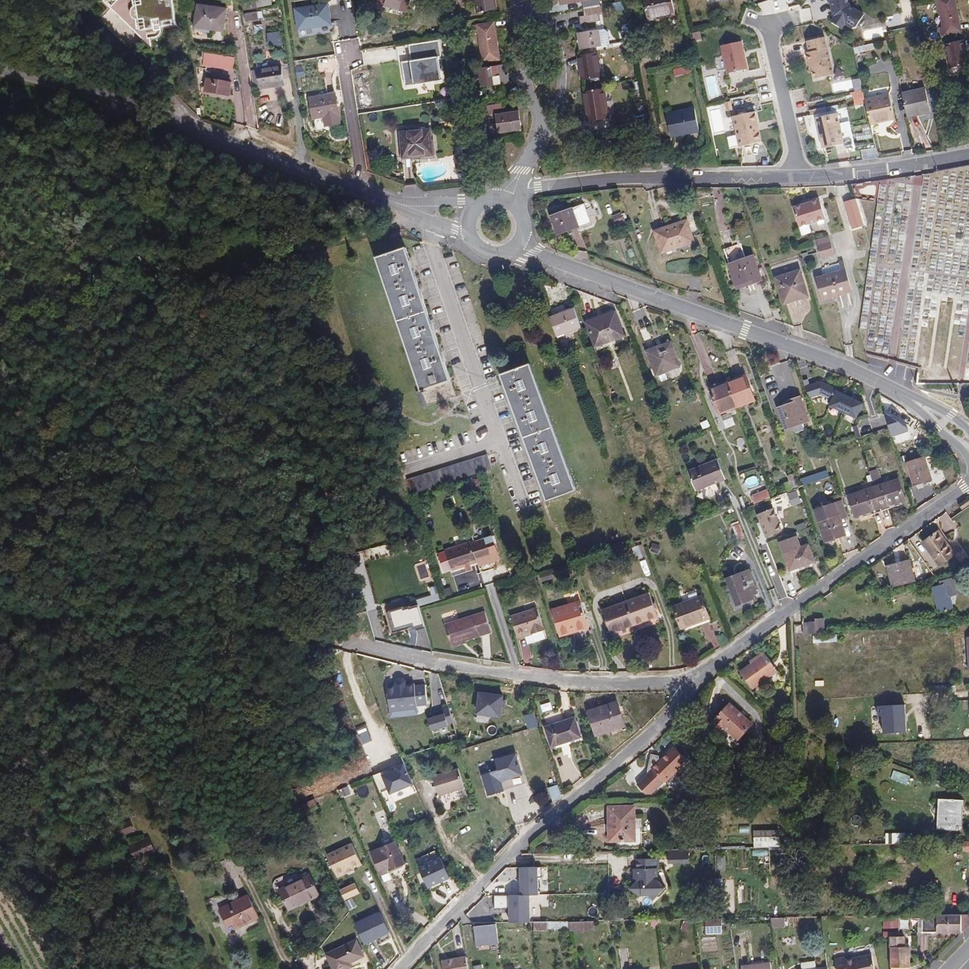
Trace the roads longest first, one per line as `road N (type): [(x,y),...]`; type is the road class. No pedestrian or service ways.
road 1 (track): [(413,208),(180,289),(0,404)]
road 2 (tertiary): [(413,208),(68,84),(0,67)]
road 3 (residential): [(711,673),(485,879),(404,968)]
road 4 (tertiary): [(898,393),(849,367),(516,246)]
road 5 (residential): [(331,641),(418,663),(585,682),(711,673)]
road 6 (track): [(331,641),(0,598)]
road 7 (residential): [(968,485),(711,673)]
road 8 (residential): [(802,178),(627,178),(523,190)]
road 9 (track): [(69,0),(197,132)]
road 10 (residential): [(968,156),(802,178)]
road 11 (residential): [(767,23),(802,178)]
road 12 (residential): [(547,126),(559,99),(559,57),(521,1)]
road 13 (residential): [(521,1),(526,79),(547,126)]

